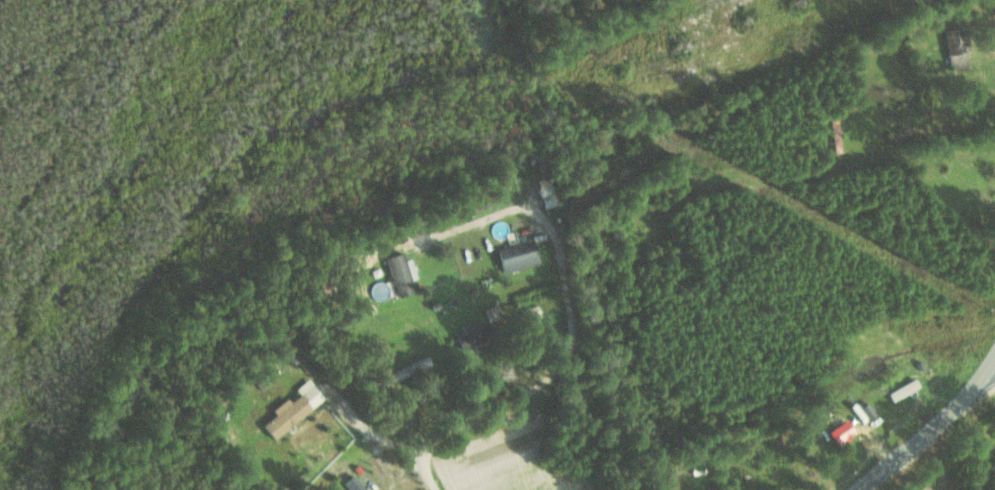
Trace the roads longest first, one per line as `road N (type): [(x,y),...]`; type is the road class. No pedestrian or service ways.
road 1 (residential): [(439,489),(424,454),(444,436),(520,410),(573,361),(579,321),(562,226),(549,211),(517,208)]
road 2 (residential): [(994,149),(753,185),(680,207)]
road 3 (residential): [(858,489),(926,435),(994,360)]

